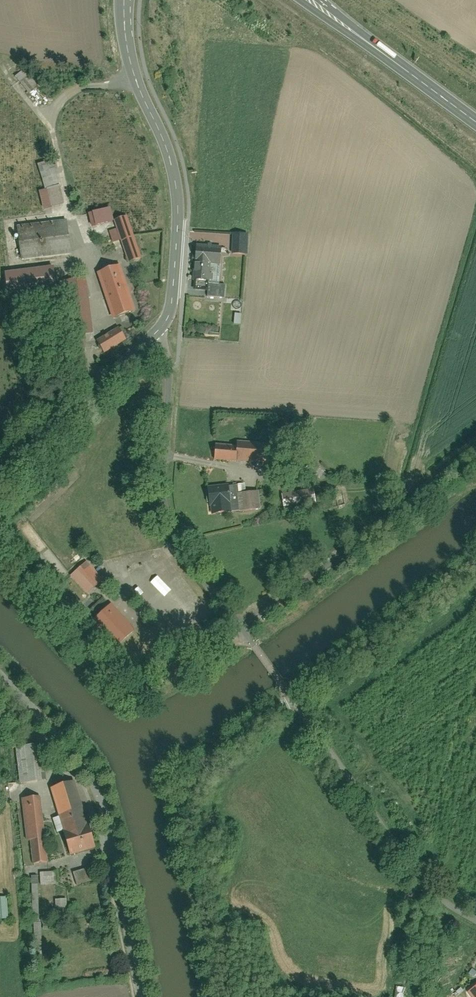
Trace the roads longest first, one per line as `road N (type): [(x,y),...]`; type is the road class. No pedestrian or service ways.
road 1 (residential): [(475,915),(448,901),(282,699),(219,750),(190,790),(195,868),(223,996)]
road 2 (residential): [(0,668),(97,786),(145,996)]
road 3 (tertiary): [(155,331),(173,291),(177,198),(124,44),(123,0)]
road 4 (residential): [(155,331),(169,365),(167,508),(237,624)]
road 5 (residential): [(237,624),(475,443)]
road 6 (unclassified): [(475,560),(297,690),(280,681)]
road 7 (tertiary): [(0,481),(155,331)]
road 8 (primary): [(305,0),(475,127)]

